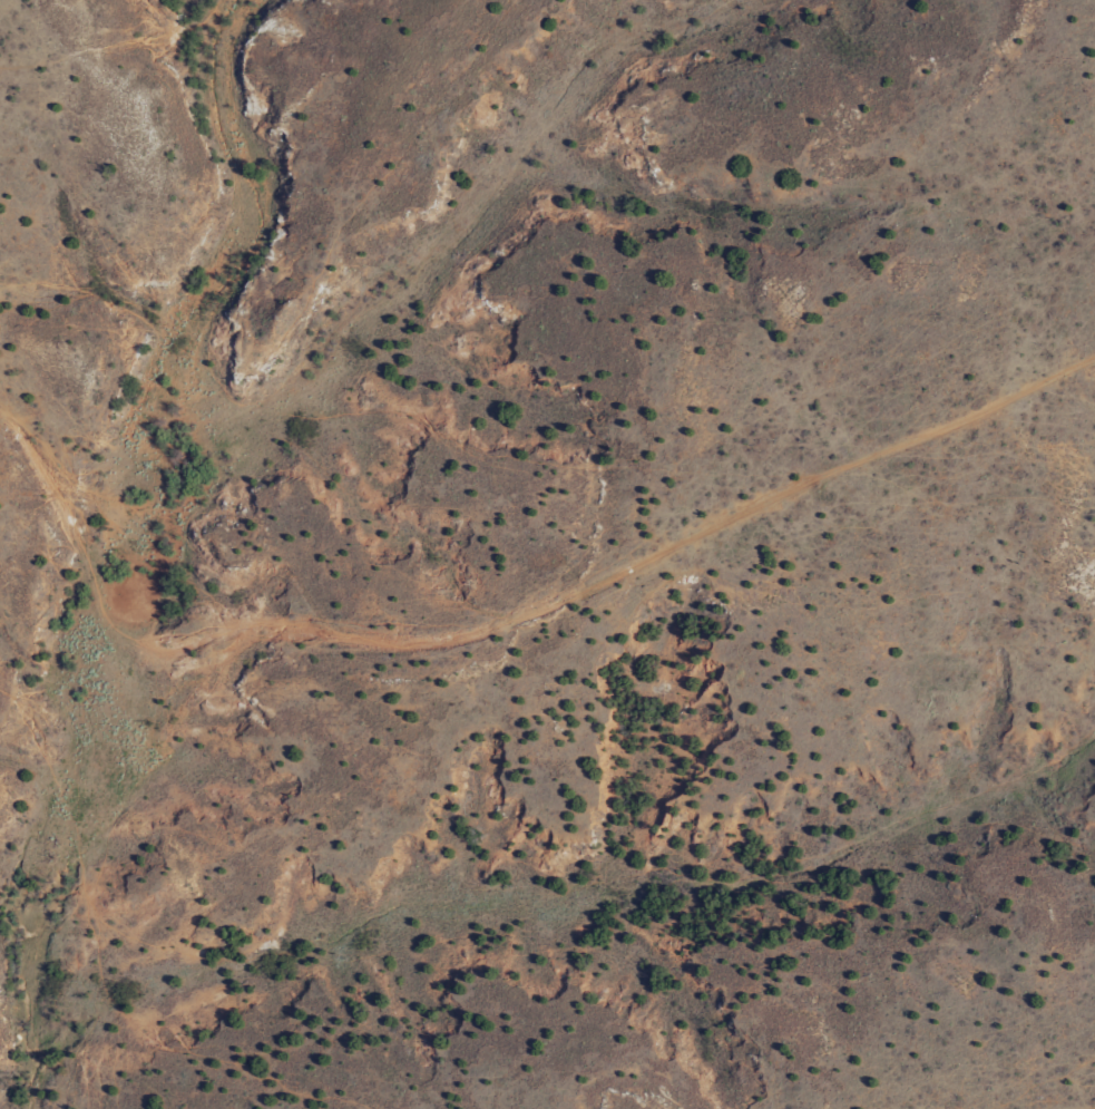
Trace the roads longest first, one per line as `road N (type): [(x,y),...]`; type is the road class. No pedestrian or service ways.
road 1 (residential): [(1094,350),(461,620),(169,636),(113,591),(0,461)]

